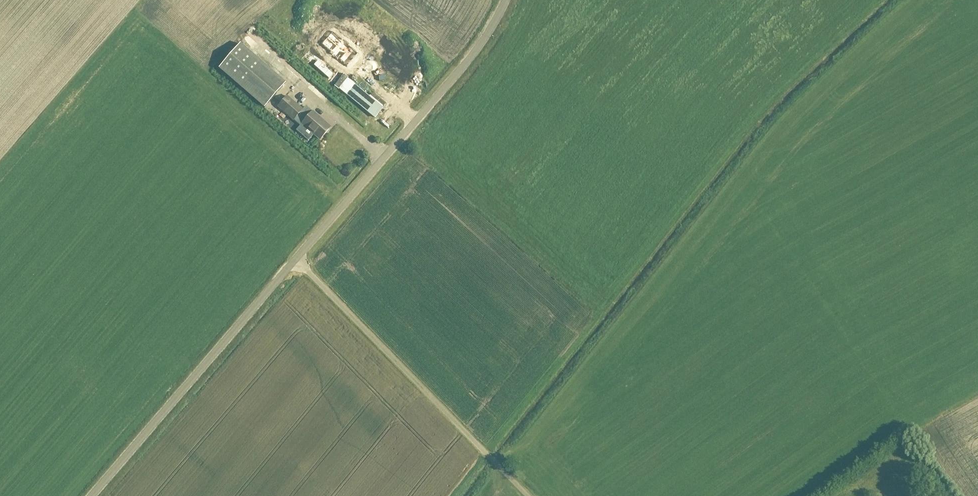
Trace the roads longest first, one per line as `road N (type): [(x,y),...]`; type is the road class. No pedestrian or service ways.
road 1 (unclassified): [(92,495),(471,60),(508,0)]

